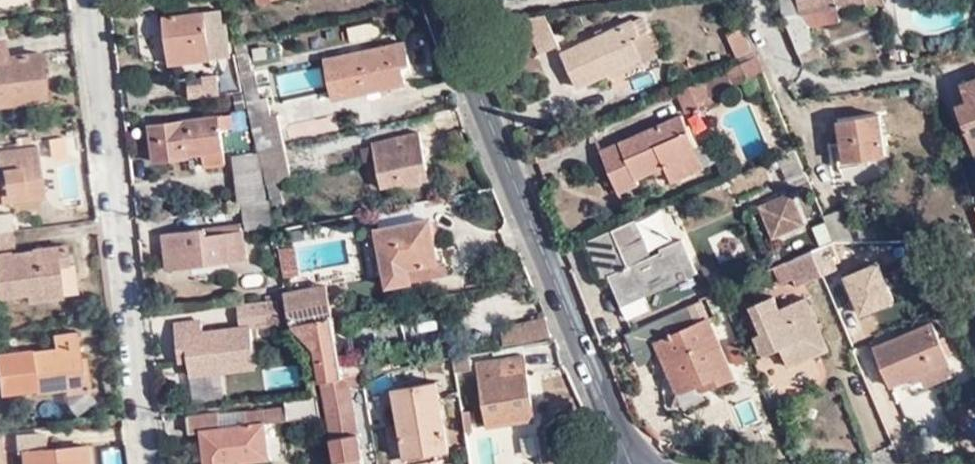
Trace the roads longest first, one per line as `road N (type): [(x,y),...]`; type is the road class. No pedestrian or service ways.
road 1 (tertiary): [(447,0),(633,463)]
road 2 (residential): [(86,0),(143,463)]

